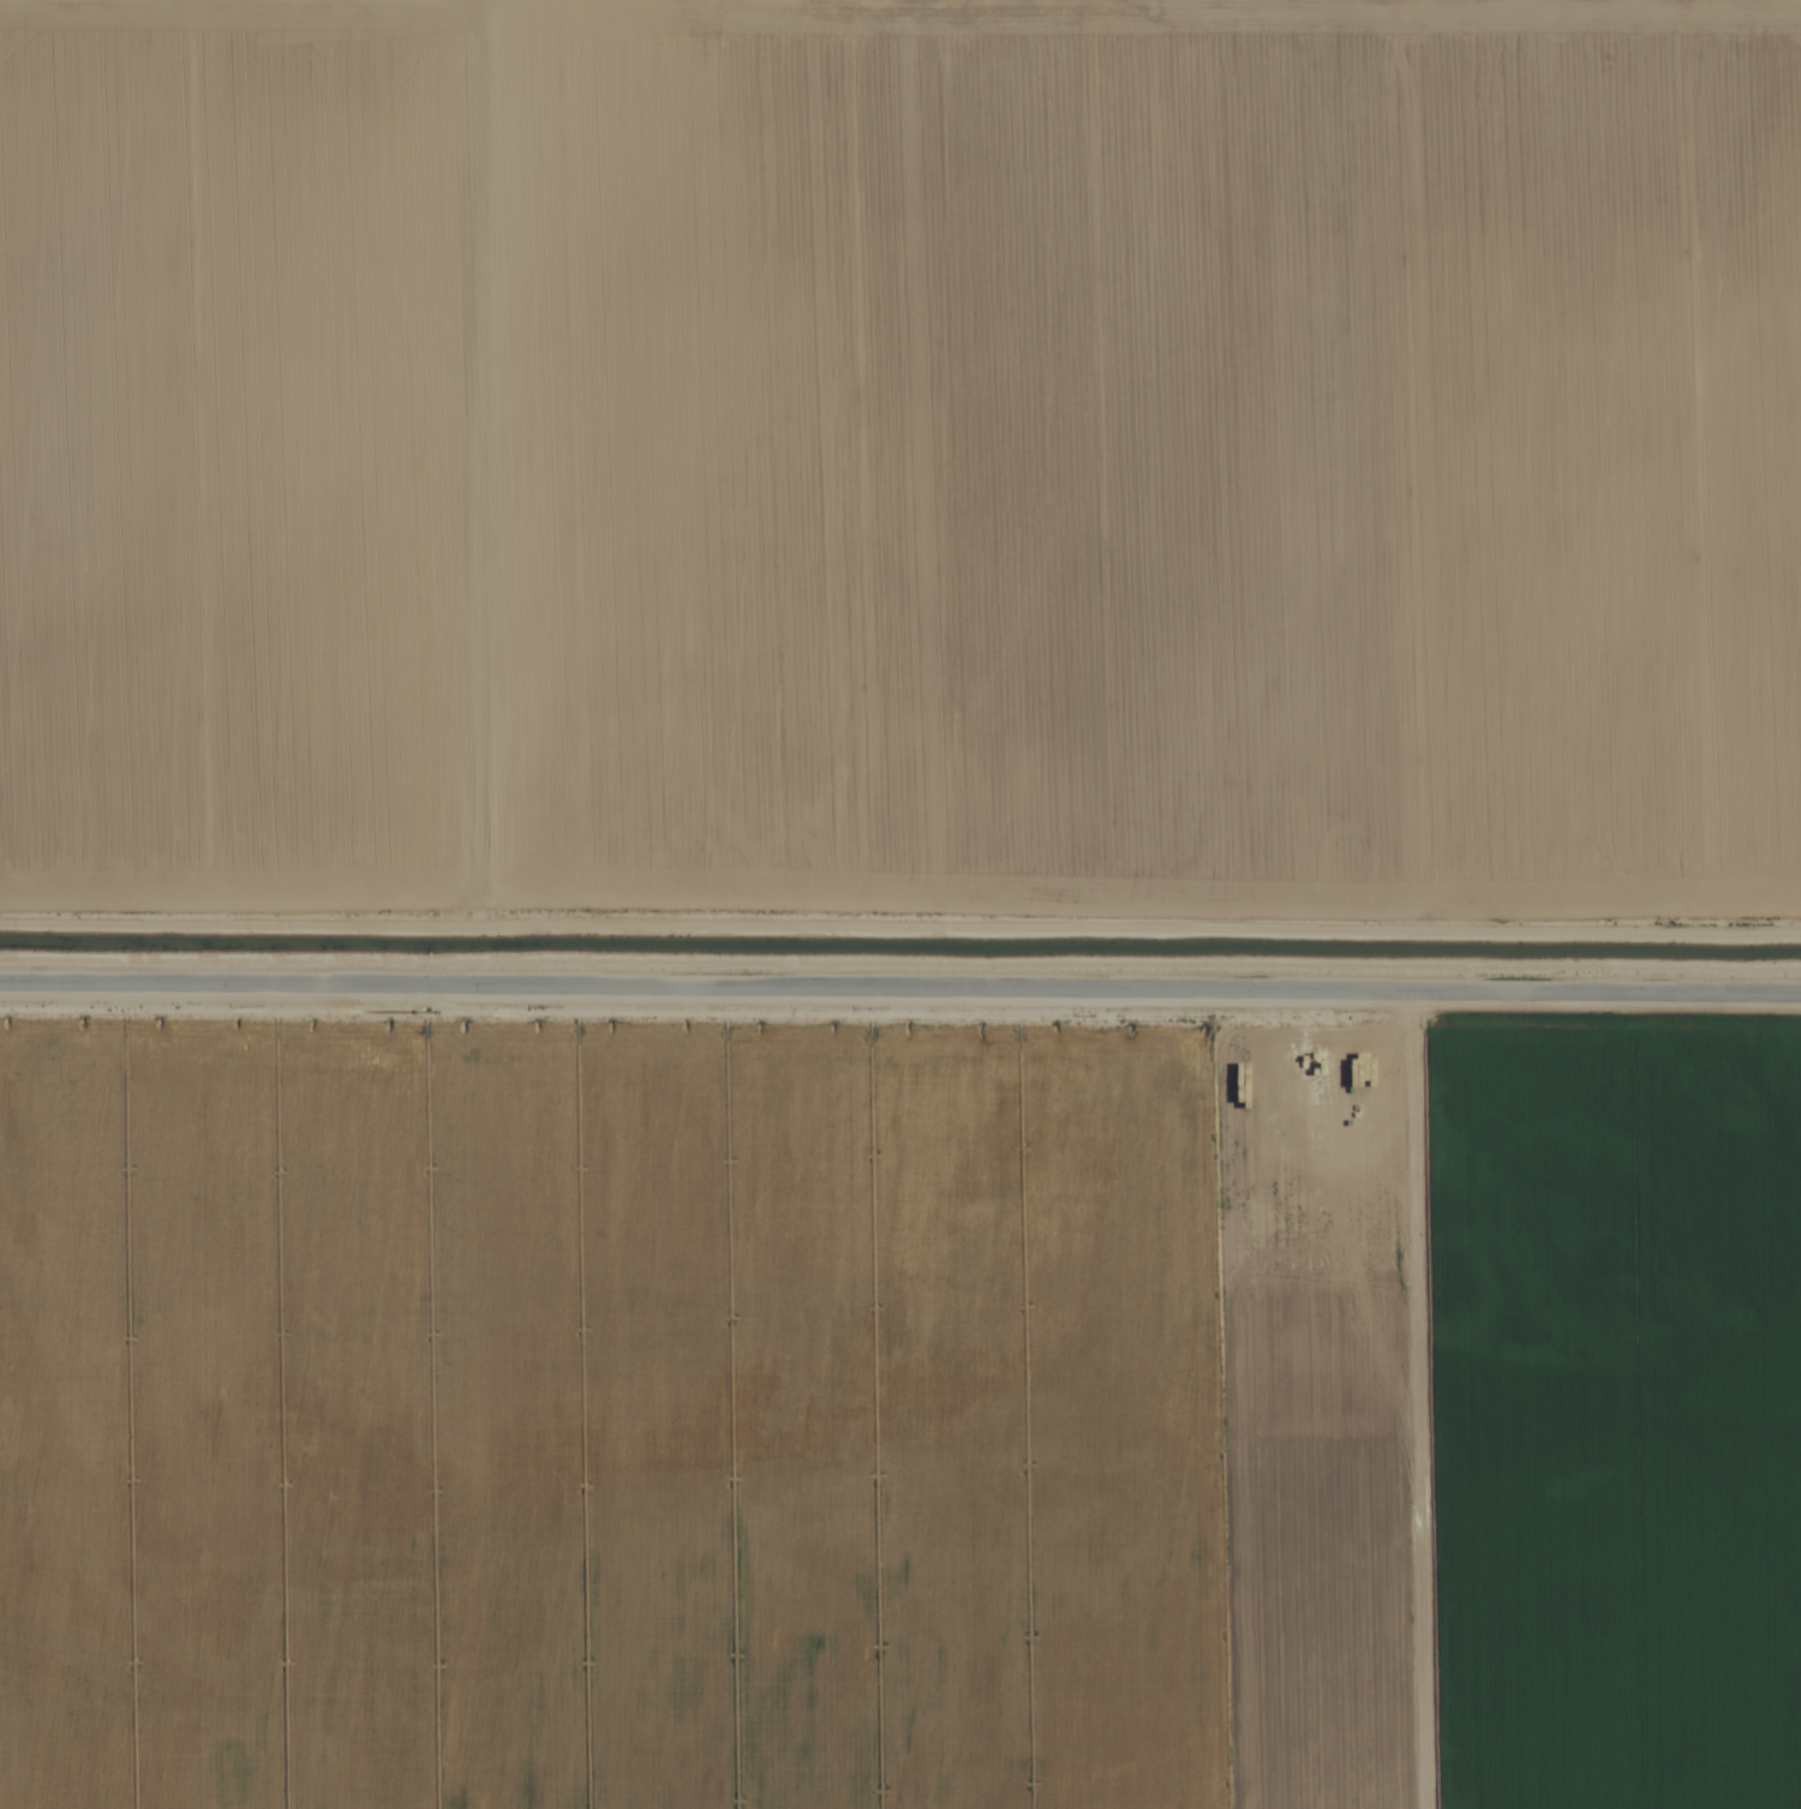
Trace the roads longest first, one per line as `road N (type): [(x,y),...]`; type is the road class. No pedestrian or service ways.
road 1 (residential): [(1800,1020),(644,1018),(0,994)]

